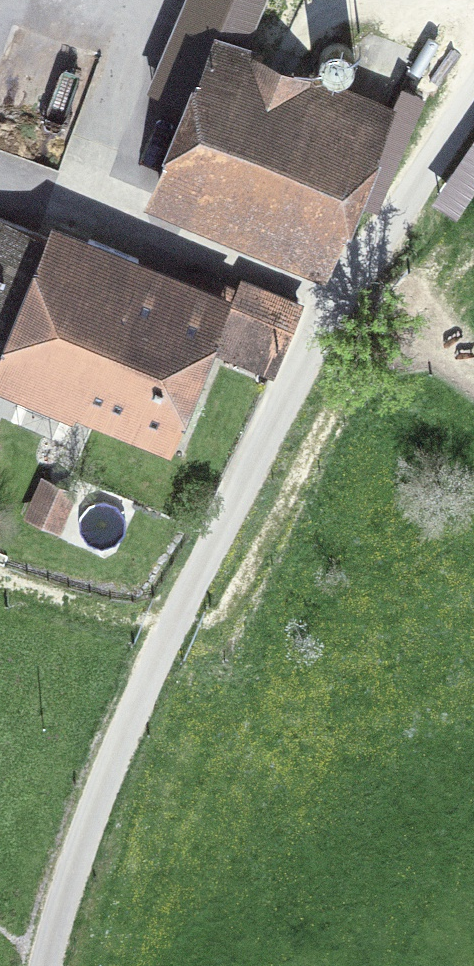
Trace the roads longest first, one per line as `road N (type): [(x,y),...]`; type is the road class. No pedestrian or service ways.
road 1 (unclassified): [(45,965),(109,748),(264,436),(404,202),(473,104)]
road 2 (track): [(0,583),(168,629)]

